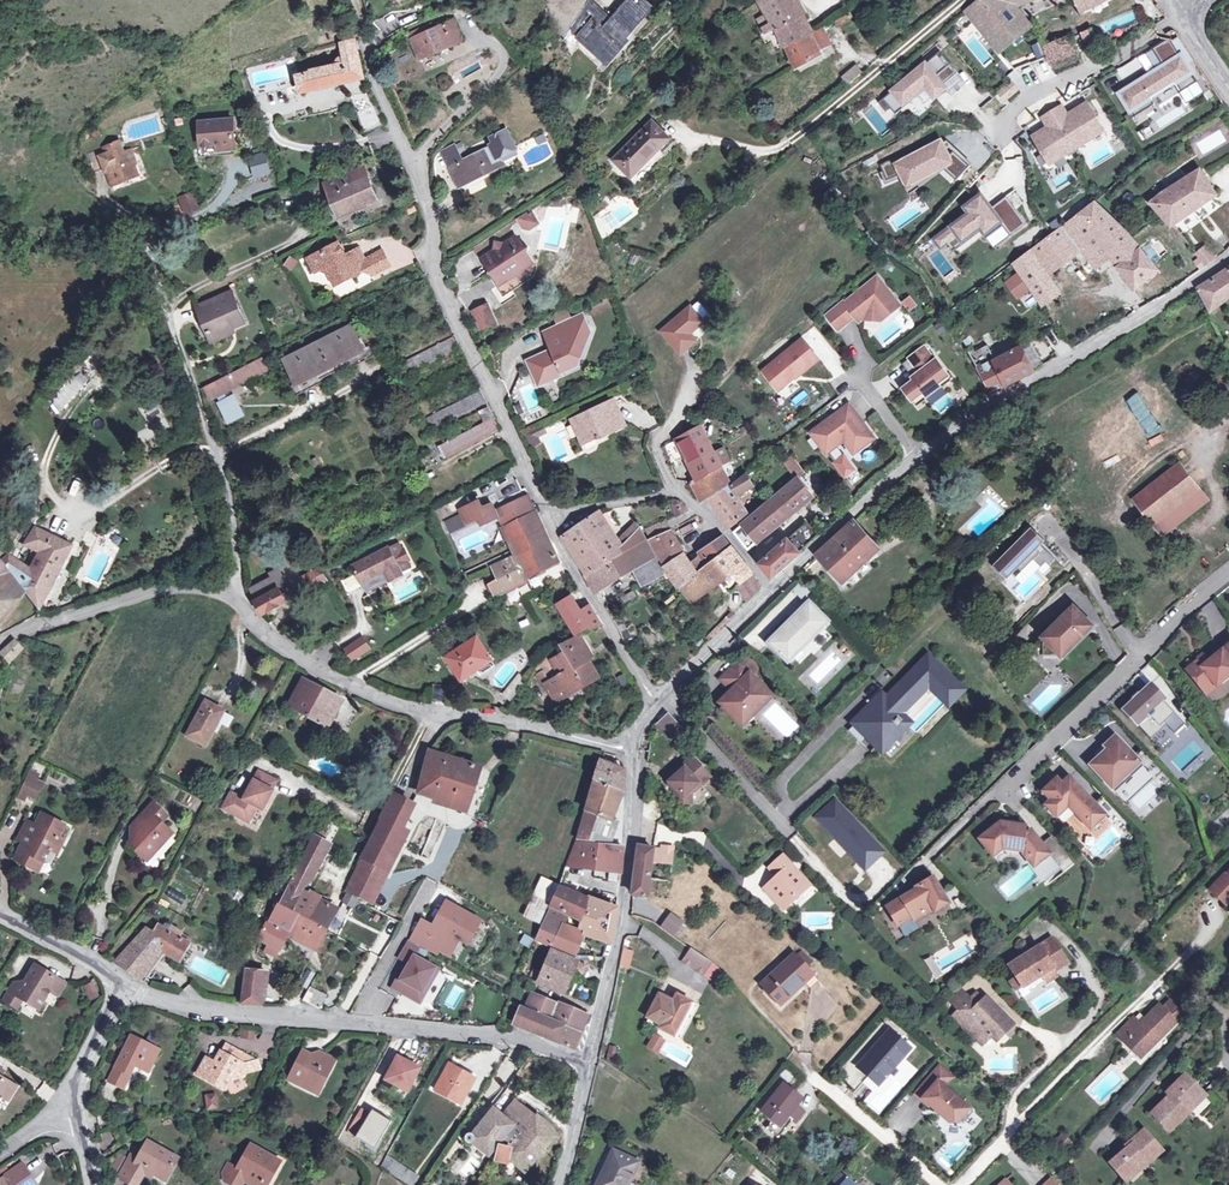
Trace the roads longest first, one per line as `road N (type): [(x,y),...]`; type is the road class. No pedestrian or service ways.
road 1 (residential): [(1228,258),(915,452),(776,589)]
road 2 (residential): [(547,517),(433,270),(421,199),(400,128),(363,49),(354,0)]
road 3 (residential): [(590,1067),(534,1040),(186,1008),(126,981)]
road 4 (residential): [(628,749),(486,714),(428,714),(347,688),(236,603)]
road 5 (residential): [(1228,569),(933,850)]
road 6 (residential): [(236,603),(227,495),(165,313),(146,226)]
road 7 (residential): [(628,749),(624,903),(590,1067)]
road 8 (residential): [(959,1184),(1157,982)]
road 9 (residential): [(776,589),(742,546),(676,491),(547,517)]
road 10 (residential): [(236,603),(194,588),(146,595),(25,628),(0,644)]
road 11 (residential): [(1190,21),(1166,26),(995,126)]
road 12 (residential): [(650,704),(547,517)]
road 13 (track): [(428,714),(342,880)]
road 14 (residential): [(776,589),(650,704)]
road 15 (residential): [(126,981),(83,1065),(75,1114)]
road 16 (residential): [(126,981),(0,913)]
road 17 (residential): [(590,1067),(561,1184)]

